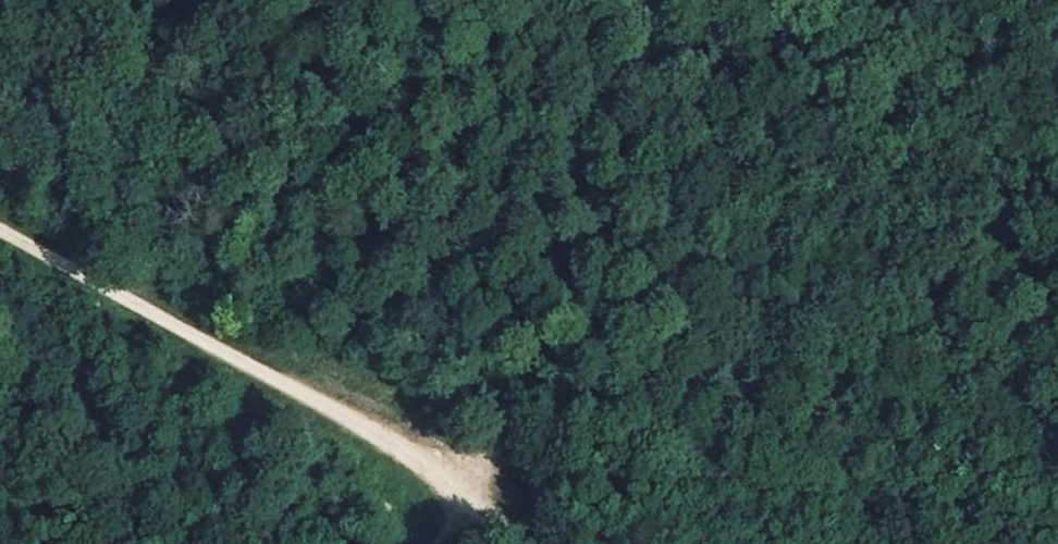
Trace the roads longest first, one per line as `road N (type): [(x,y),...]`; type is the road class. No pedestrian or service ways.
road 1 (track): [(479,489),(616,196),(730,0)]
road 2 (track): [(479,489),(0,227)]

